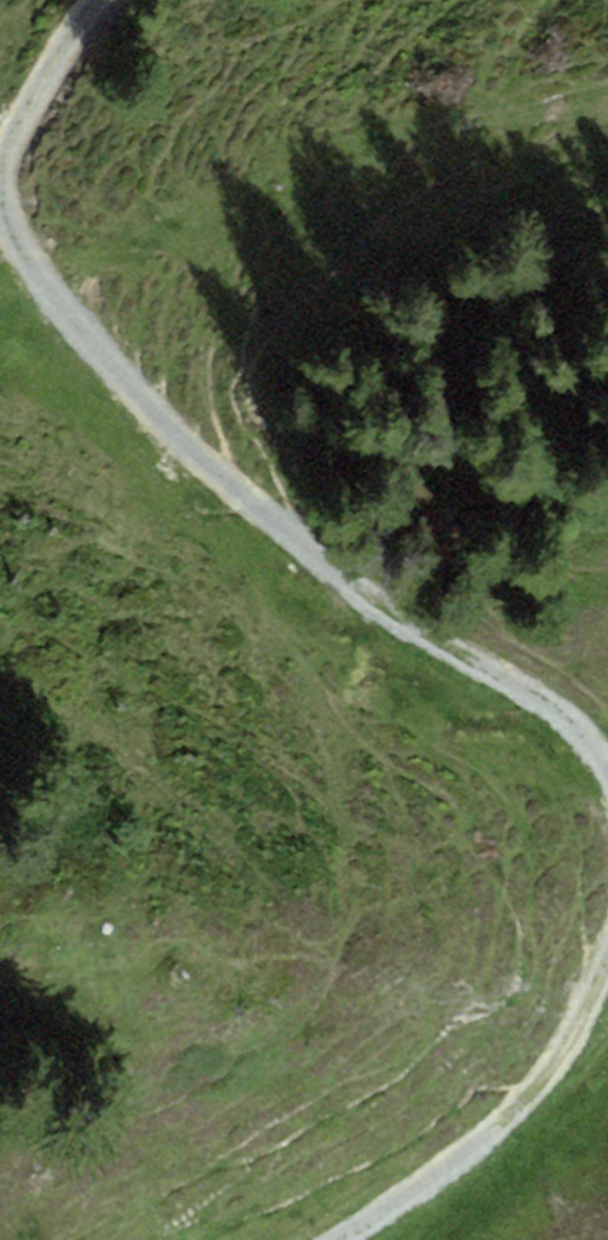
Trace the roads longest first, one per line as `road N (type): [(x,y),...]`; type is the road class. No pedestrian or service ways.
road 1 (track): [(607,764),(570,715),(226,484),(54,299),(17,244),(0,186)]
road 2 (track): [(336,1239),(418,1188),(555,1071),(607,959)]
road 3 (track): [(0,174),(63,46),(103,0)]

